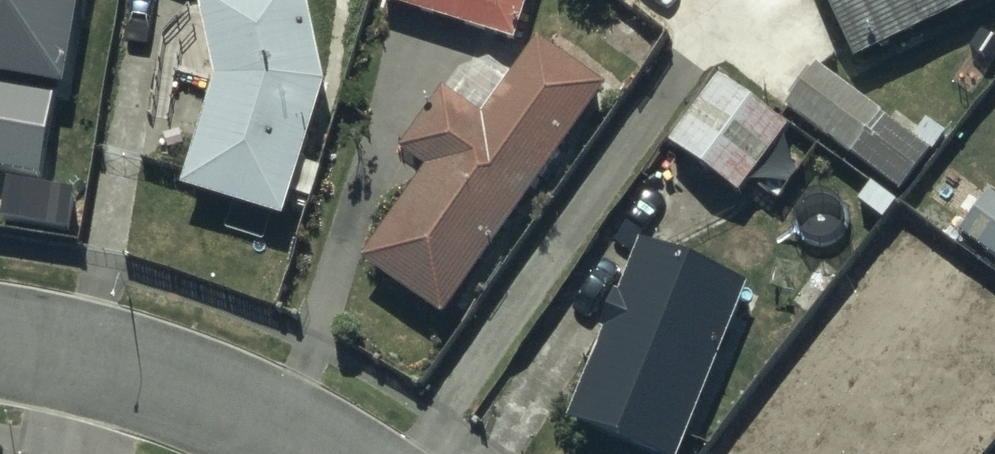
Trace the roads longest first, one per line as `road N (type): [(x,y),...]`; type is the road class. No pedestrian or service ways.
road 1 (residential): [(283,453),(191,405),(70,365)]

